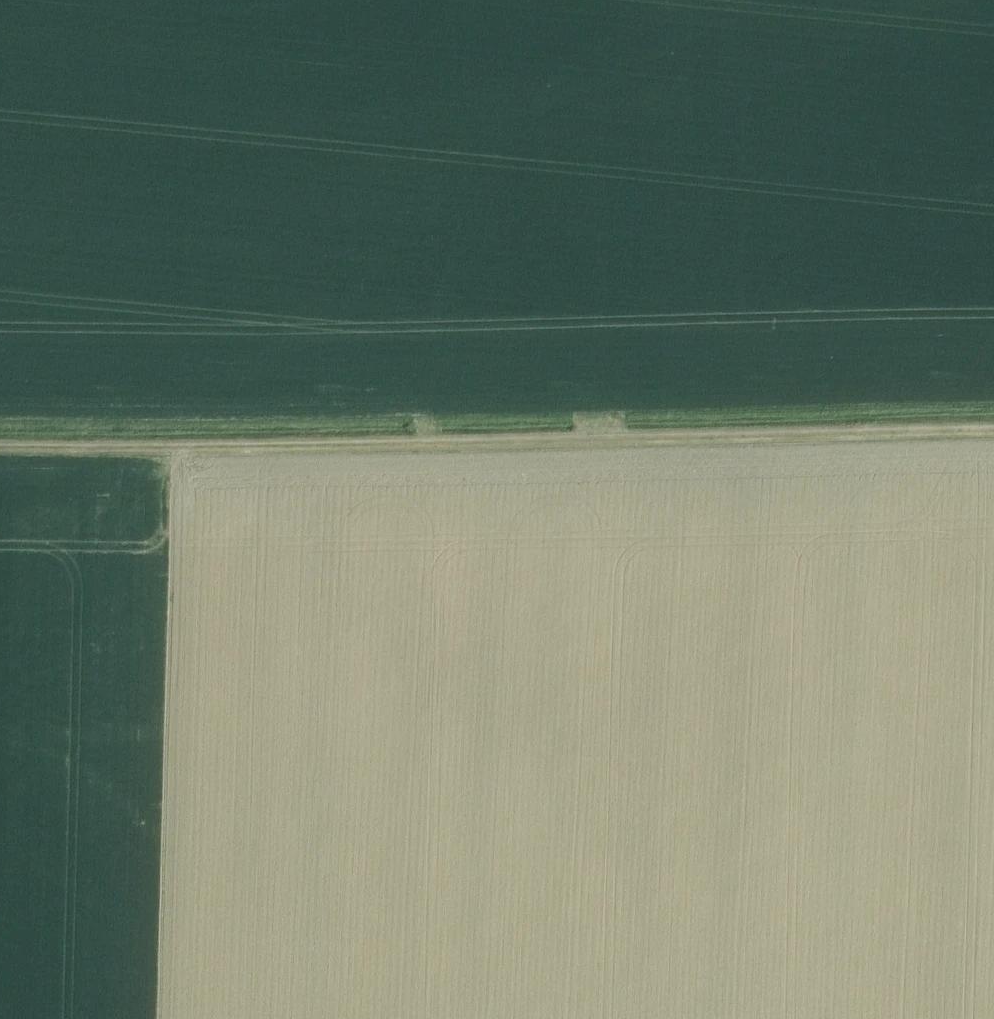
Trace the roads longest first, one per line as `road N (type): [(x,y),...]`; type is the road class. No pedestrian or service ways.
road 1 (track): [(0,450),(993,434)]

